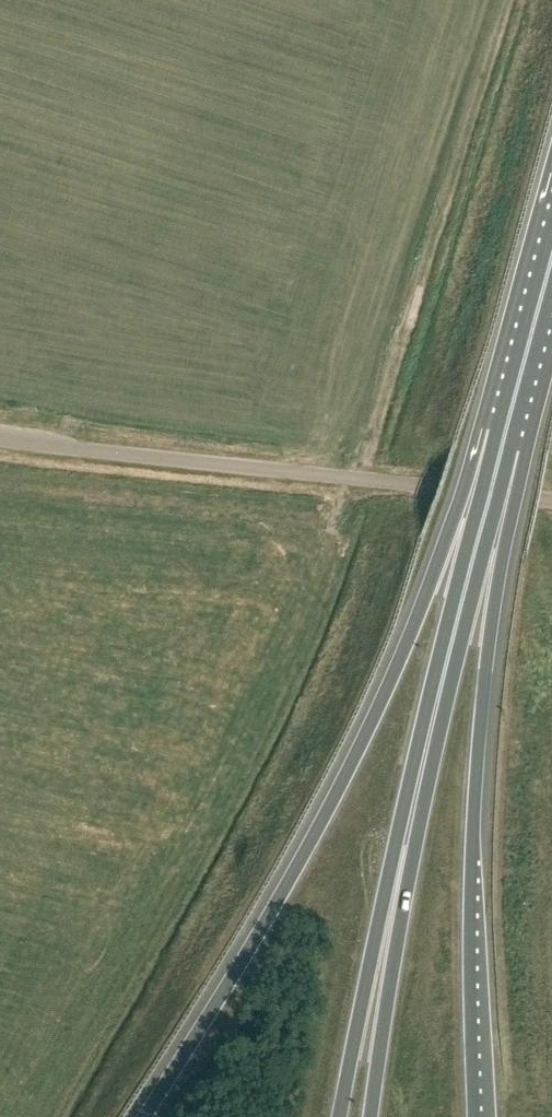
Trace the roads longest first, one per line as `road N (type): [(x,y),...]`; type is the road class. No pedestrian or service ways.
road 1 (trunk): [(502,443),(368,730),(144,1116)]
road 2 (trunk): [(473,1116),(474,832),(502,443)]
road 3 (unclassified): [(551,500),(0,437)]
road 4 (trunk): [(426,746),(388,877),(340,1116)]
road 5 (trunk): [(371,1116),(426,746)]
road 6 (trunk): [(426,746),(502,443)]
road 7 (trunk): [(502,443),(551,259)]

